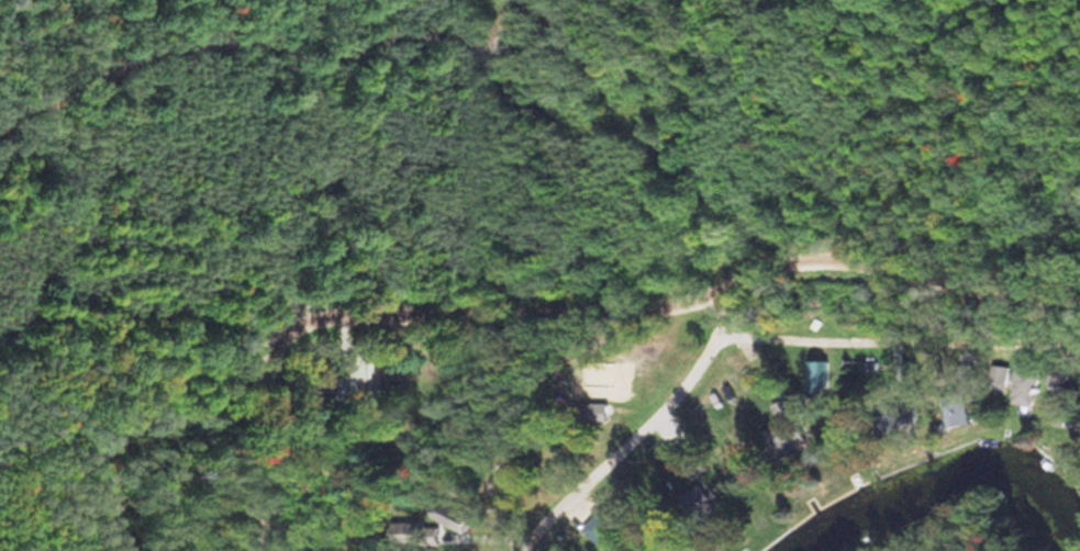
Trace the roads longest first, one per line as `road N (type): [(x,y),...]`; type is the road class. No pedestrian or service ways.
road 1 (residential): [(1079,286),(998,279),(887,251),(828,249),(770,260),(711,289),(312,311),(286,324),(274,362),(271,550)]
road 2 (residential): [(717,333),(814,341),(1079,340)]
road 3 (residential): [(521,550),(699,370),(717,333),(711,289)]

